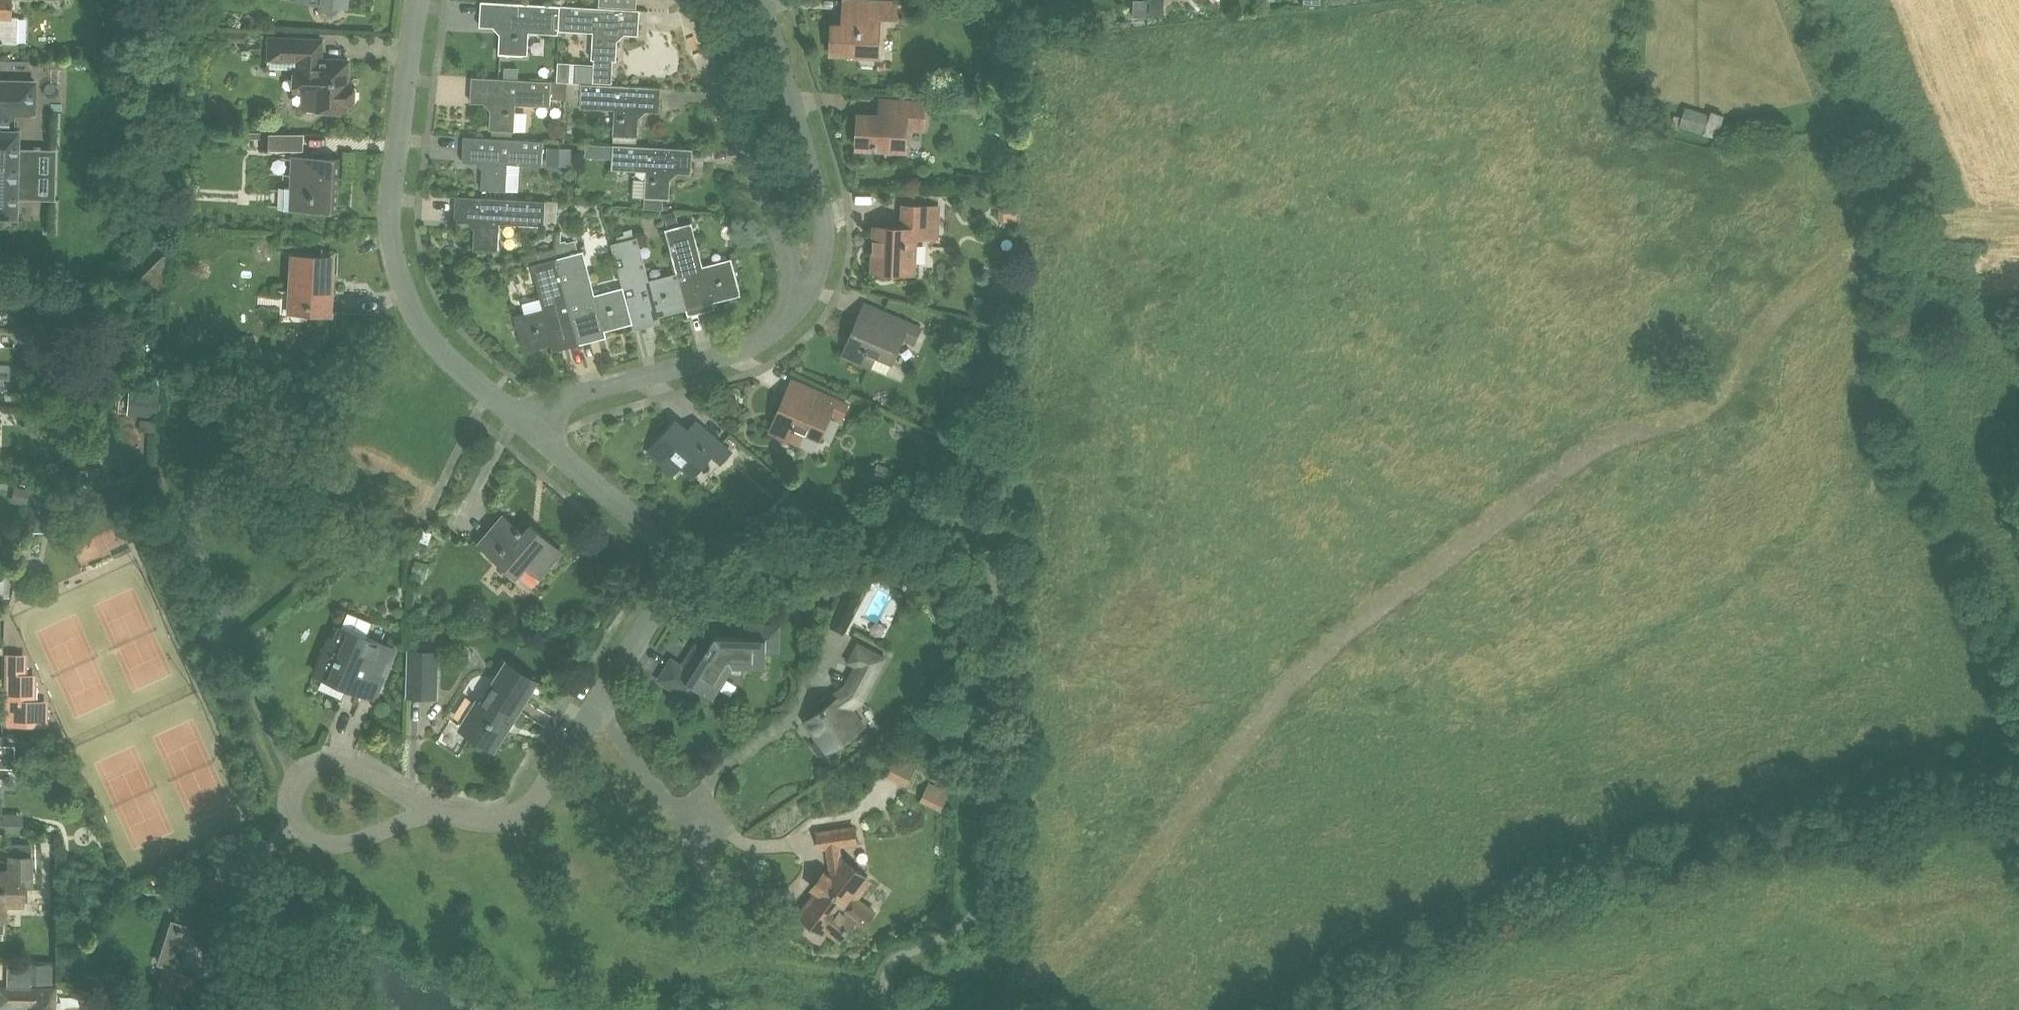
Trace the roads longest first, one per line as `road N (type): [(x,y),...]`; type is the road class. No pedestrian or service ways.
road 1 (residential): [(416,0),(390,199),(393,263),(425,332),(517,419)]
road 2 (residential): [(517,419),(633,521),(659,555),(657,600),(592,709)]
road 3 (residential): [(688,0),(789,268),(795,304)]
road 4 (residential): [(766,0),(823,192),(823,247),(795,304)]
road 5 (residential): [(795,304),(752,348),(517,419)]
road 6 (residential): [(592,709),(524,810),(491,821),(431,811)]
road 7 (residential): [(297,828),(262,855),(232,915),(205,1009)]
road 8 (residential): [(431,811),(338,765),(314,769),(292,793),(297,828)]
road 9 (residential): [(592,709),(617,730),(705,846)]
road 10 (residential): [(431,811),(344,844),(317,843),(297,828)]

